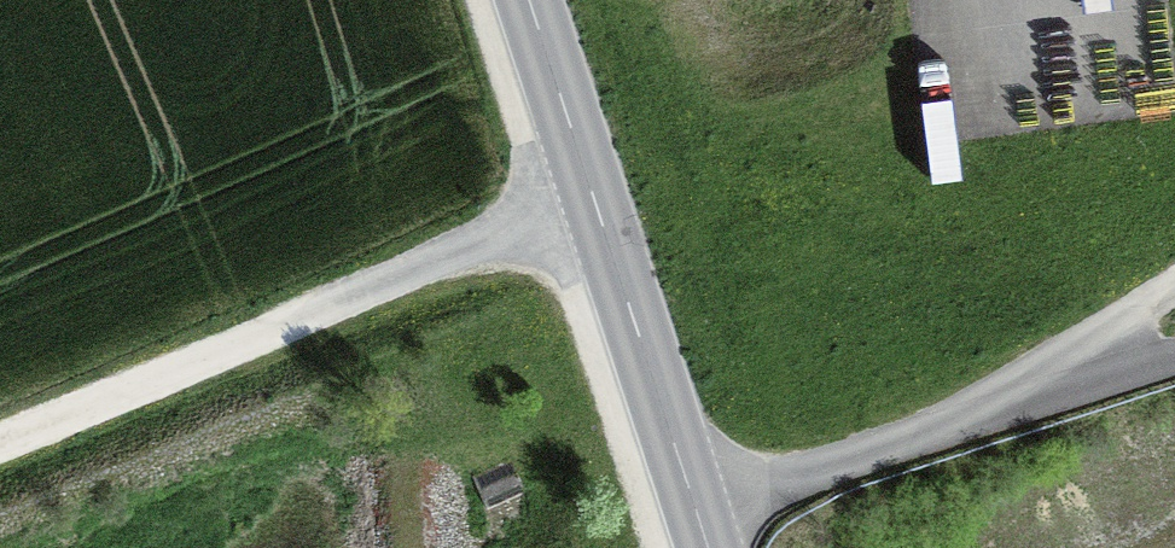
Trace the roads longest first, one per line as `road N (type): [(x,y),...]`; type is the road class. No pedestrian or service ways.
road 1 (track): [(592,211),(0,450)]
road 2 (tertiary): [(522,0),(705,547)]
road 3 (track): [(1174,295),(993,396),(692,508)]

